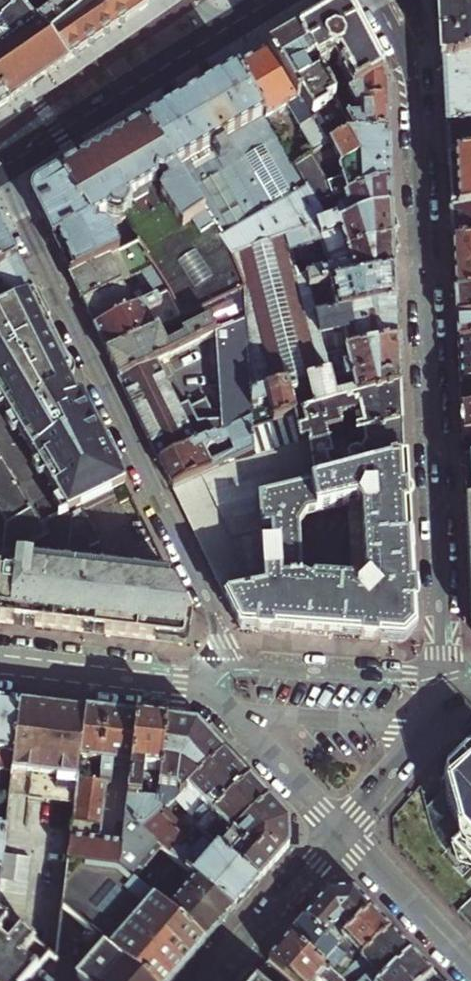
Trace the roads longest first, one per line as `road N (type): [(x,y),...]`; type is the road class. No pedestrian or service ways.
road 1 (residential): [(387,0),(416,79),(440,686)]
road 2 (residential): [(0,185),(210,609),(222,666)]
road 3 (tertiary): [(224,31),(0,169)]
road 4 (residential): [(440,686),(222,666)]
road 5 (residential): [(232,714),(430,729)]
road 6 (residential): [(341,836),(216,980)]
road 7 (residential): [(341,836),(470,972)]
road 8 (residential): [(0,663),(179,685)]
road 9 (residential): [(232,714),(341,836)]
road 10 (residential): [(430,729),(341,836)]

